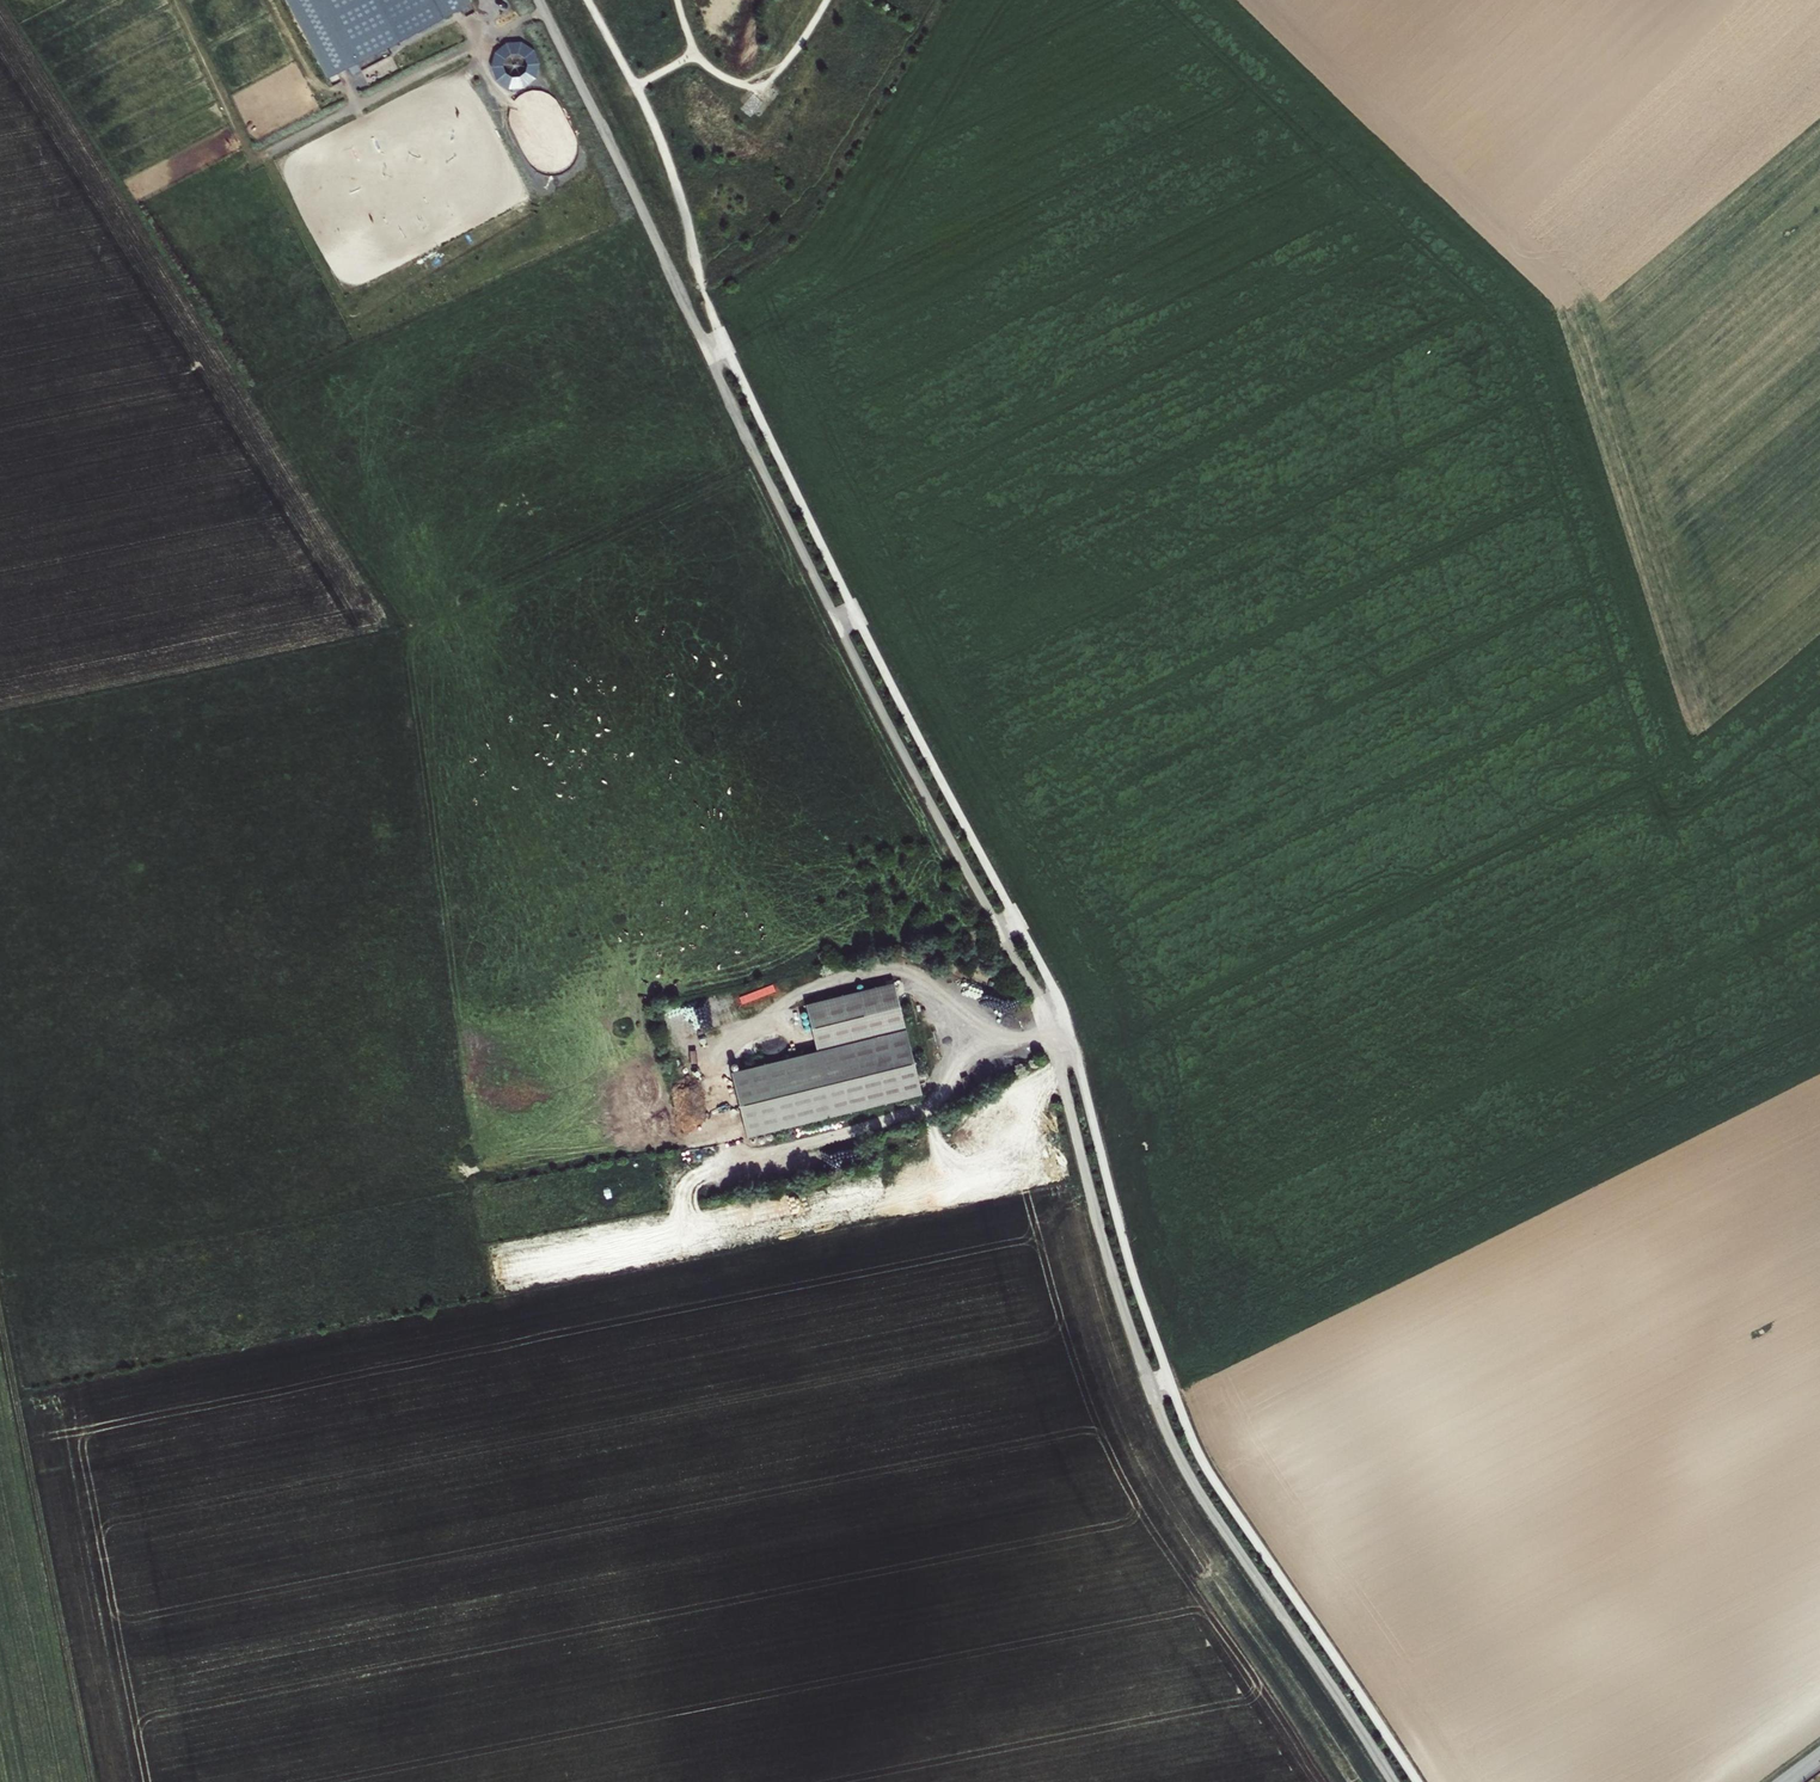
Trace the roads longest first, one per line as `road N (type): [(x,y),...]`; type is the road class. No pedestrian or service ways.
road 1 (track): [(539,0),(864,675),(1038,1004),(1112,1272),(1165,1429),(1202,1497),(1395,1781)]
road 2 (track): [(96,1781),(0,1304)]

